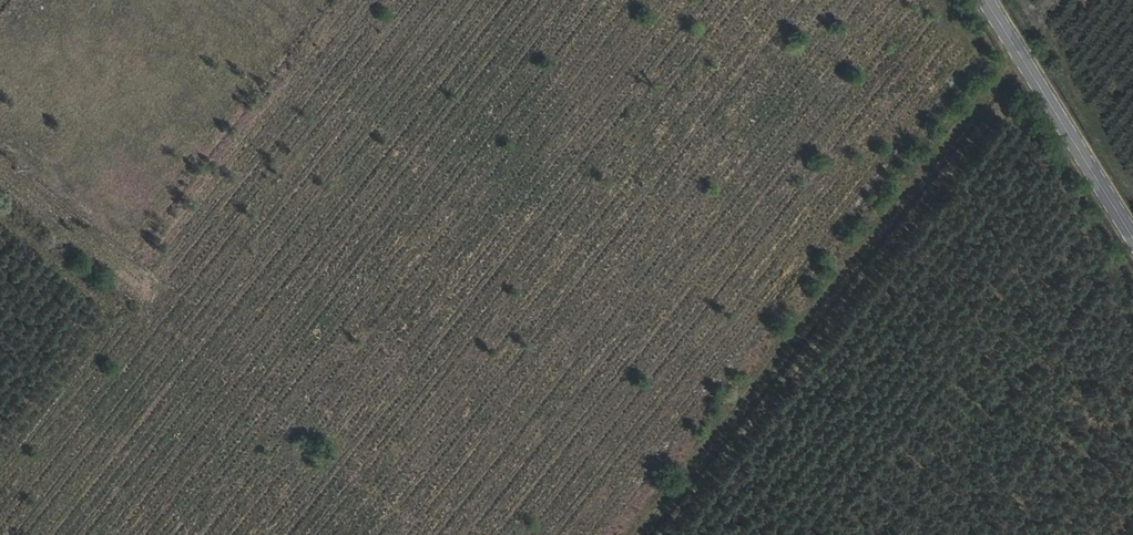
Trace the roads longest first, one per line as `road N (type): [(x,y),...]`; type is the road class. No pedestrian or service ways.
road 1 (track): [(1020,52),(636,534)]
road 2 (secondary): [(987,0),(1132,237)]

